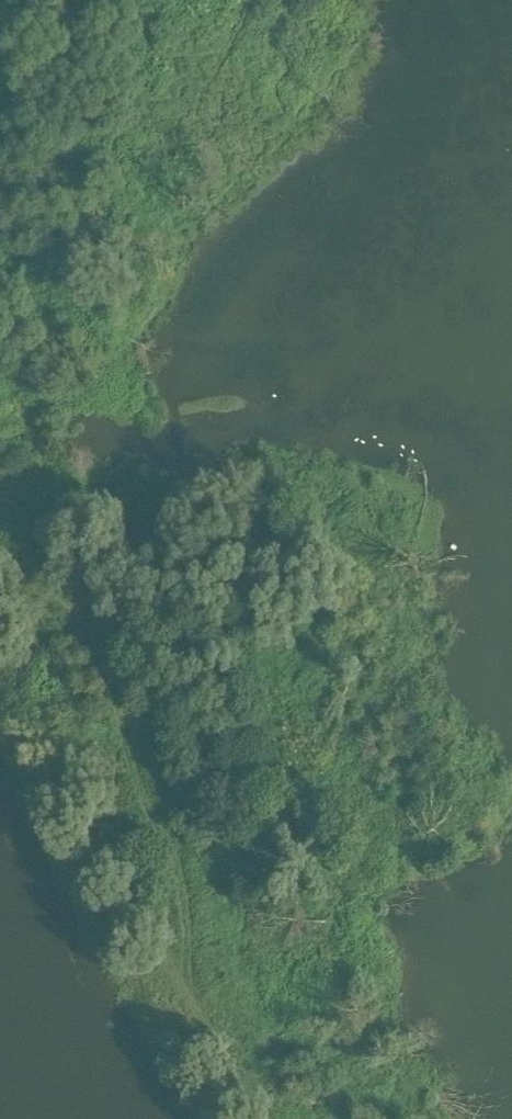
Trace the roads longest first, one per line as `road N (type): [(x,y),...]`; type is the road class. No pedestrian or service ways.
road 1 (track): [(0,571),(89,629),(113,674),(123,856),(259,1118)]

